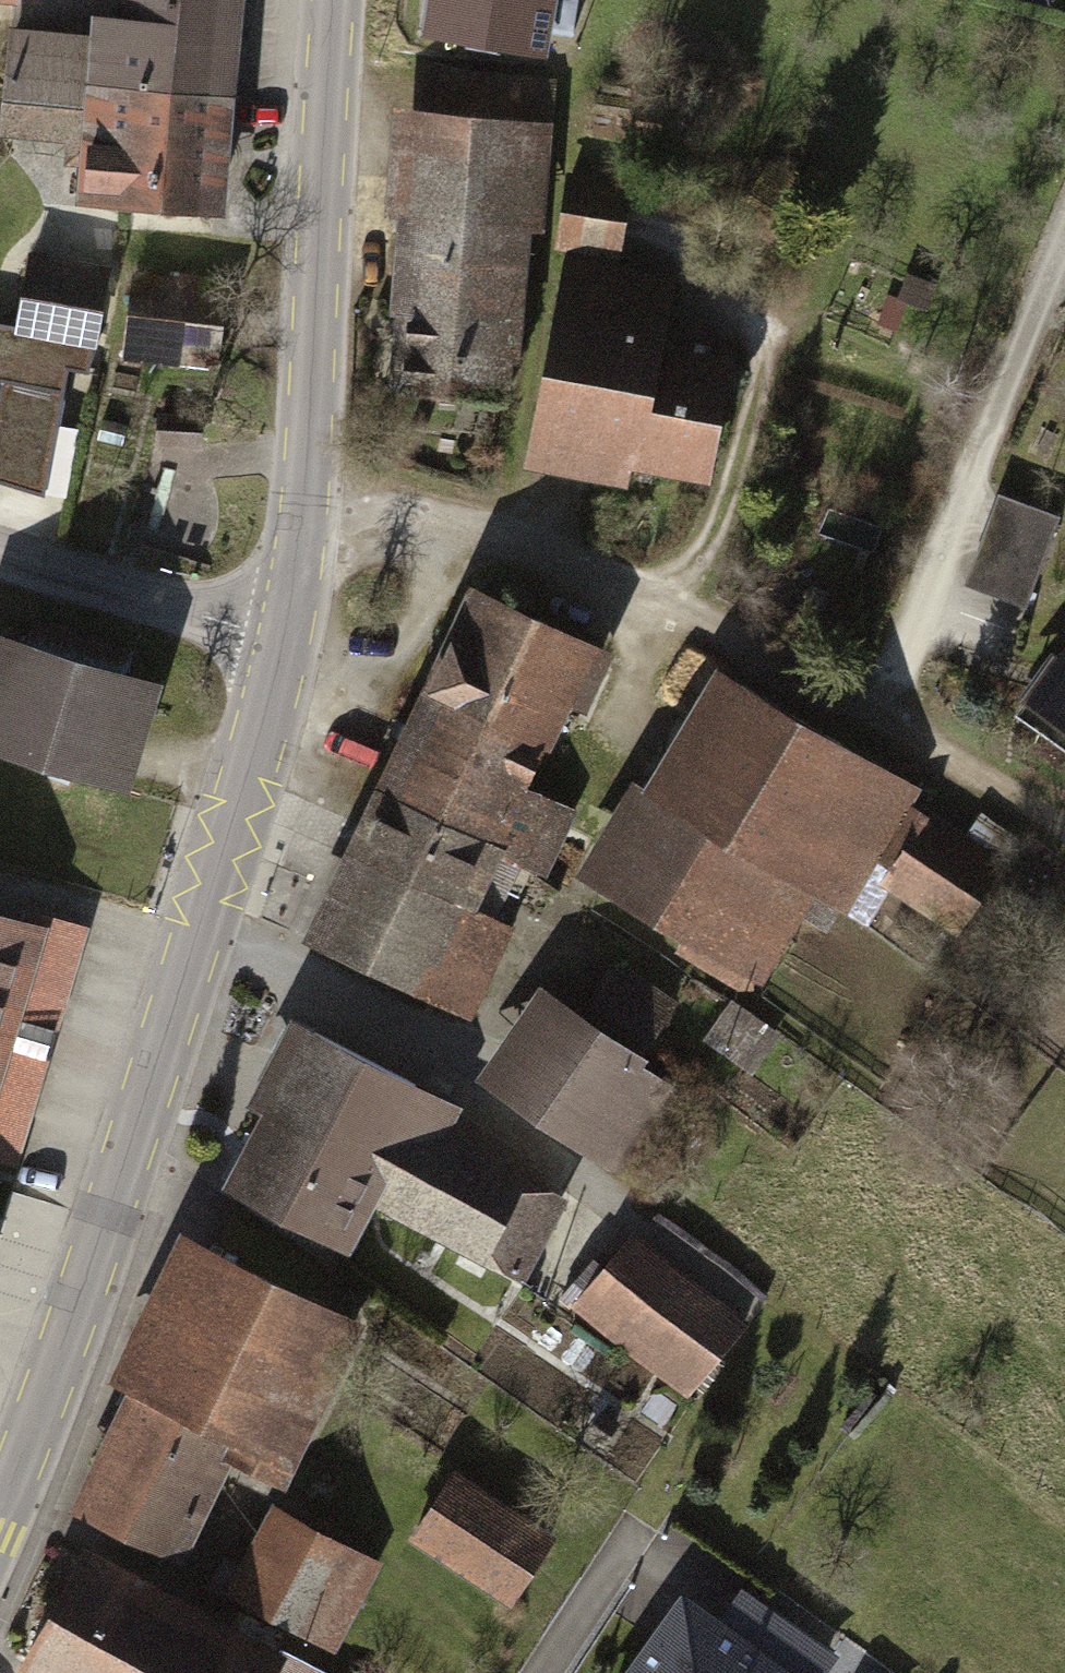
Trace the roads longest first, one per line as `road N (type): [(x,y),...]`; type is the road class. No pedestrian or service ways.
road 1 (tertiary): [(0,1514),(126,1151),(283,640)]
road 2 (residential): [(303,519),(427,509),(676,604),(883,707),(1058,831)]
road 3 (tertiary): [(303,519),(334,0)]
road 4 (residential): [(283,640),(0,553)]
road 5 (tertiary): [(283,640),(303,519)]

